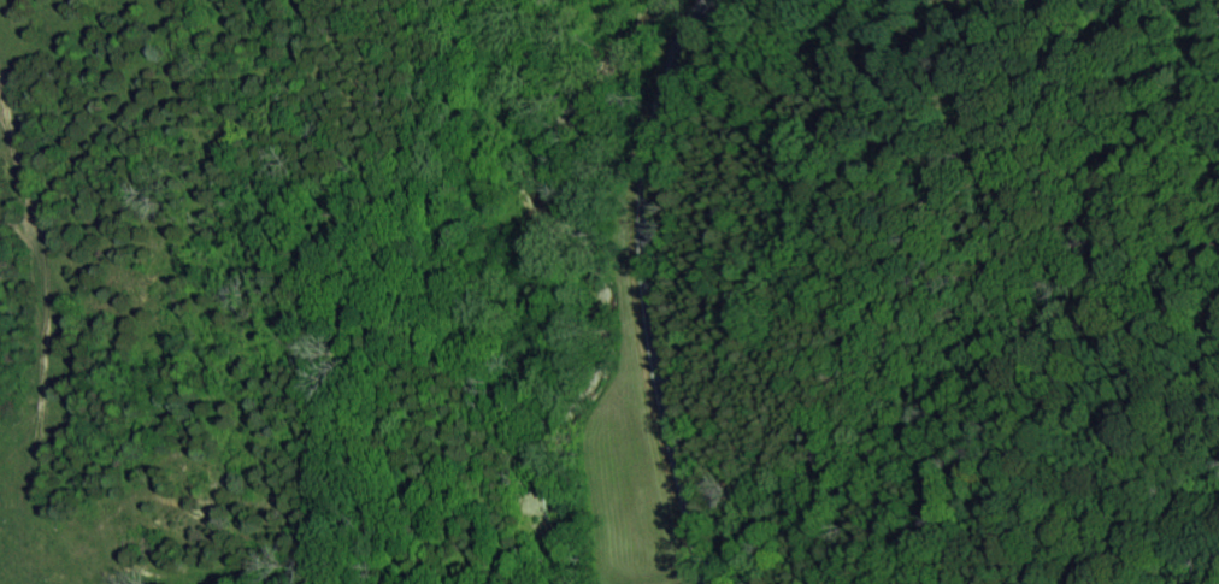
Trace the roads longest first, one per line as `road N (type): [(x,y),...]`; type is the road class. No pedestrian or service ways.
road 1 (secondary): [(700,583),(632,272),(630,205),(643,131),(715,0)]

